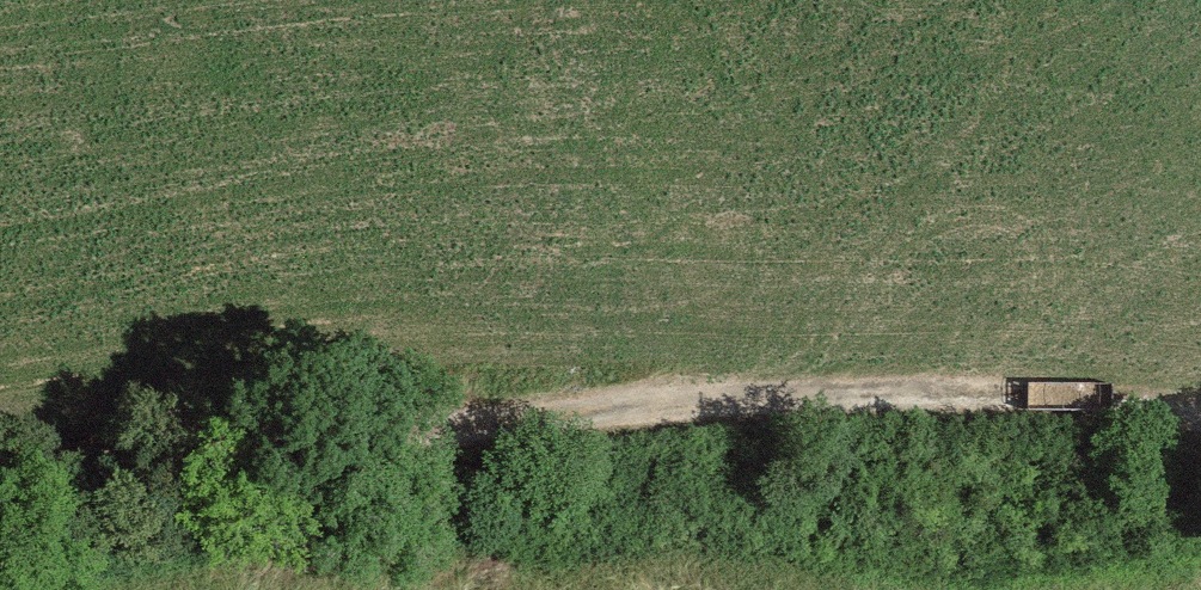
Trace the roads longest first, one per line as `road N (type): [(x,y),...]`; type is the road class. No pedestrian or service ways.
road 1 (track): [(0,491),(552,418),(1082,396),(1200,421)]
road 2 (track): [(715,411),(547,0)]

